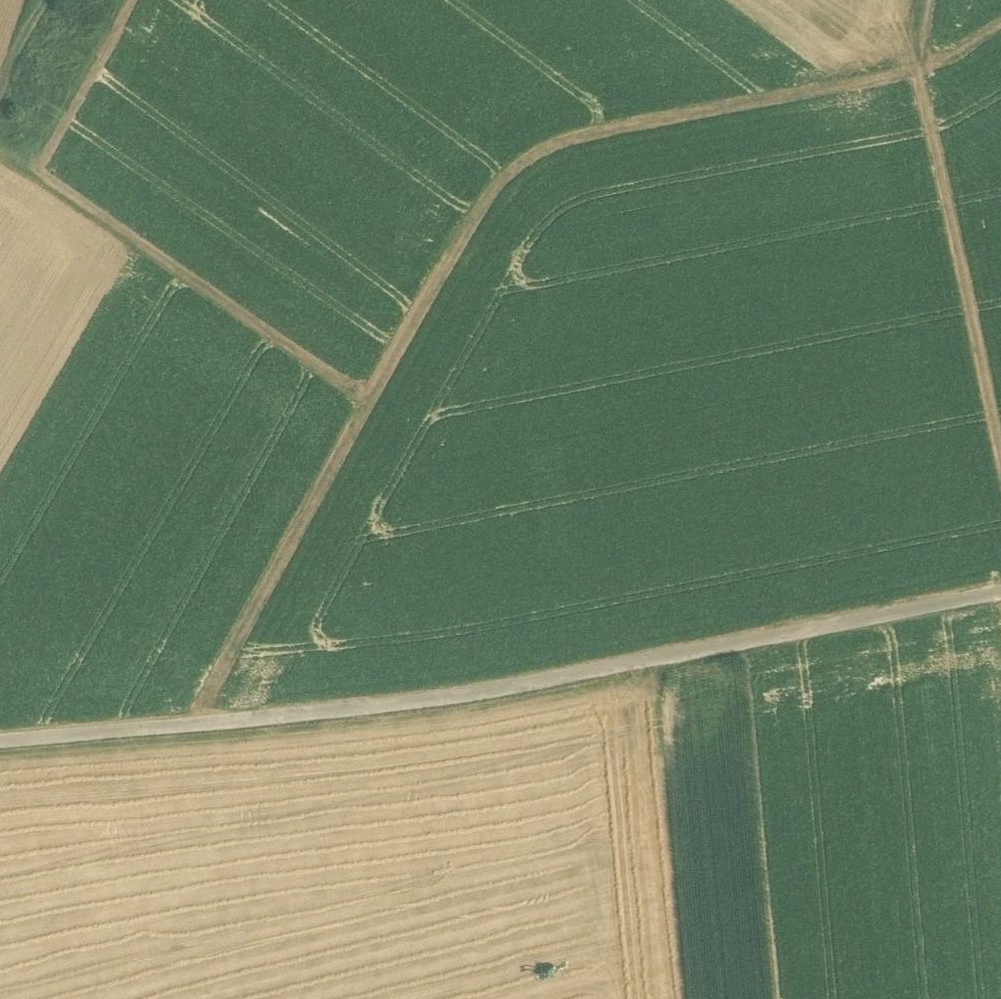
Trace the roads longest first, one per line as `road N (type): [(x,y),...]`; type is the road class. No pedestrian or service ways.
road 1 (unclassified): [(0,754),(486,709),(1000,592)]
road 2 (track): [(215,734),(379,427),(0,156)]
road 3 (track): [(930,77),(569,154),(535,170),(501,210),(379,427)]
road 4 (track): [(1000,429),(930,77)]
road 5 (track): [(72,0),(36,56),(0,155)]

